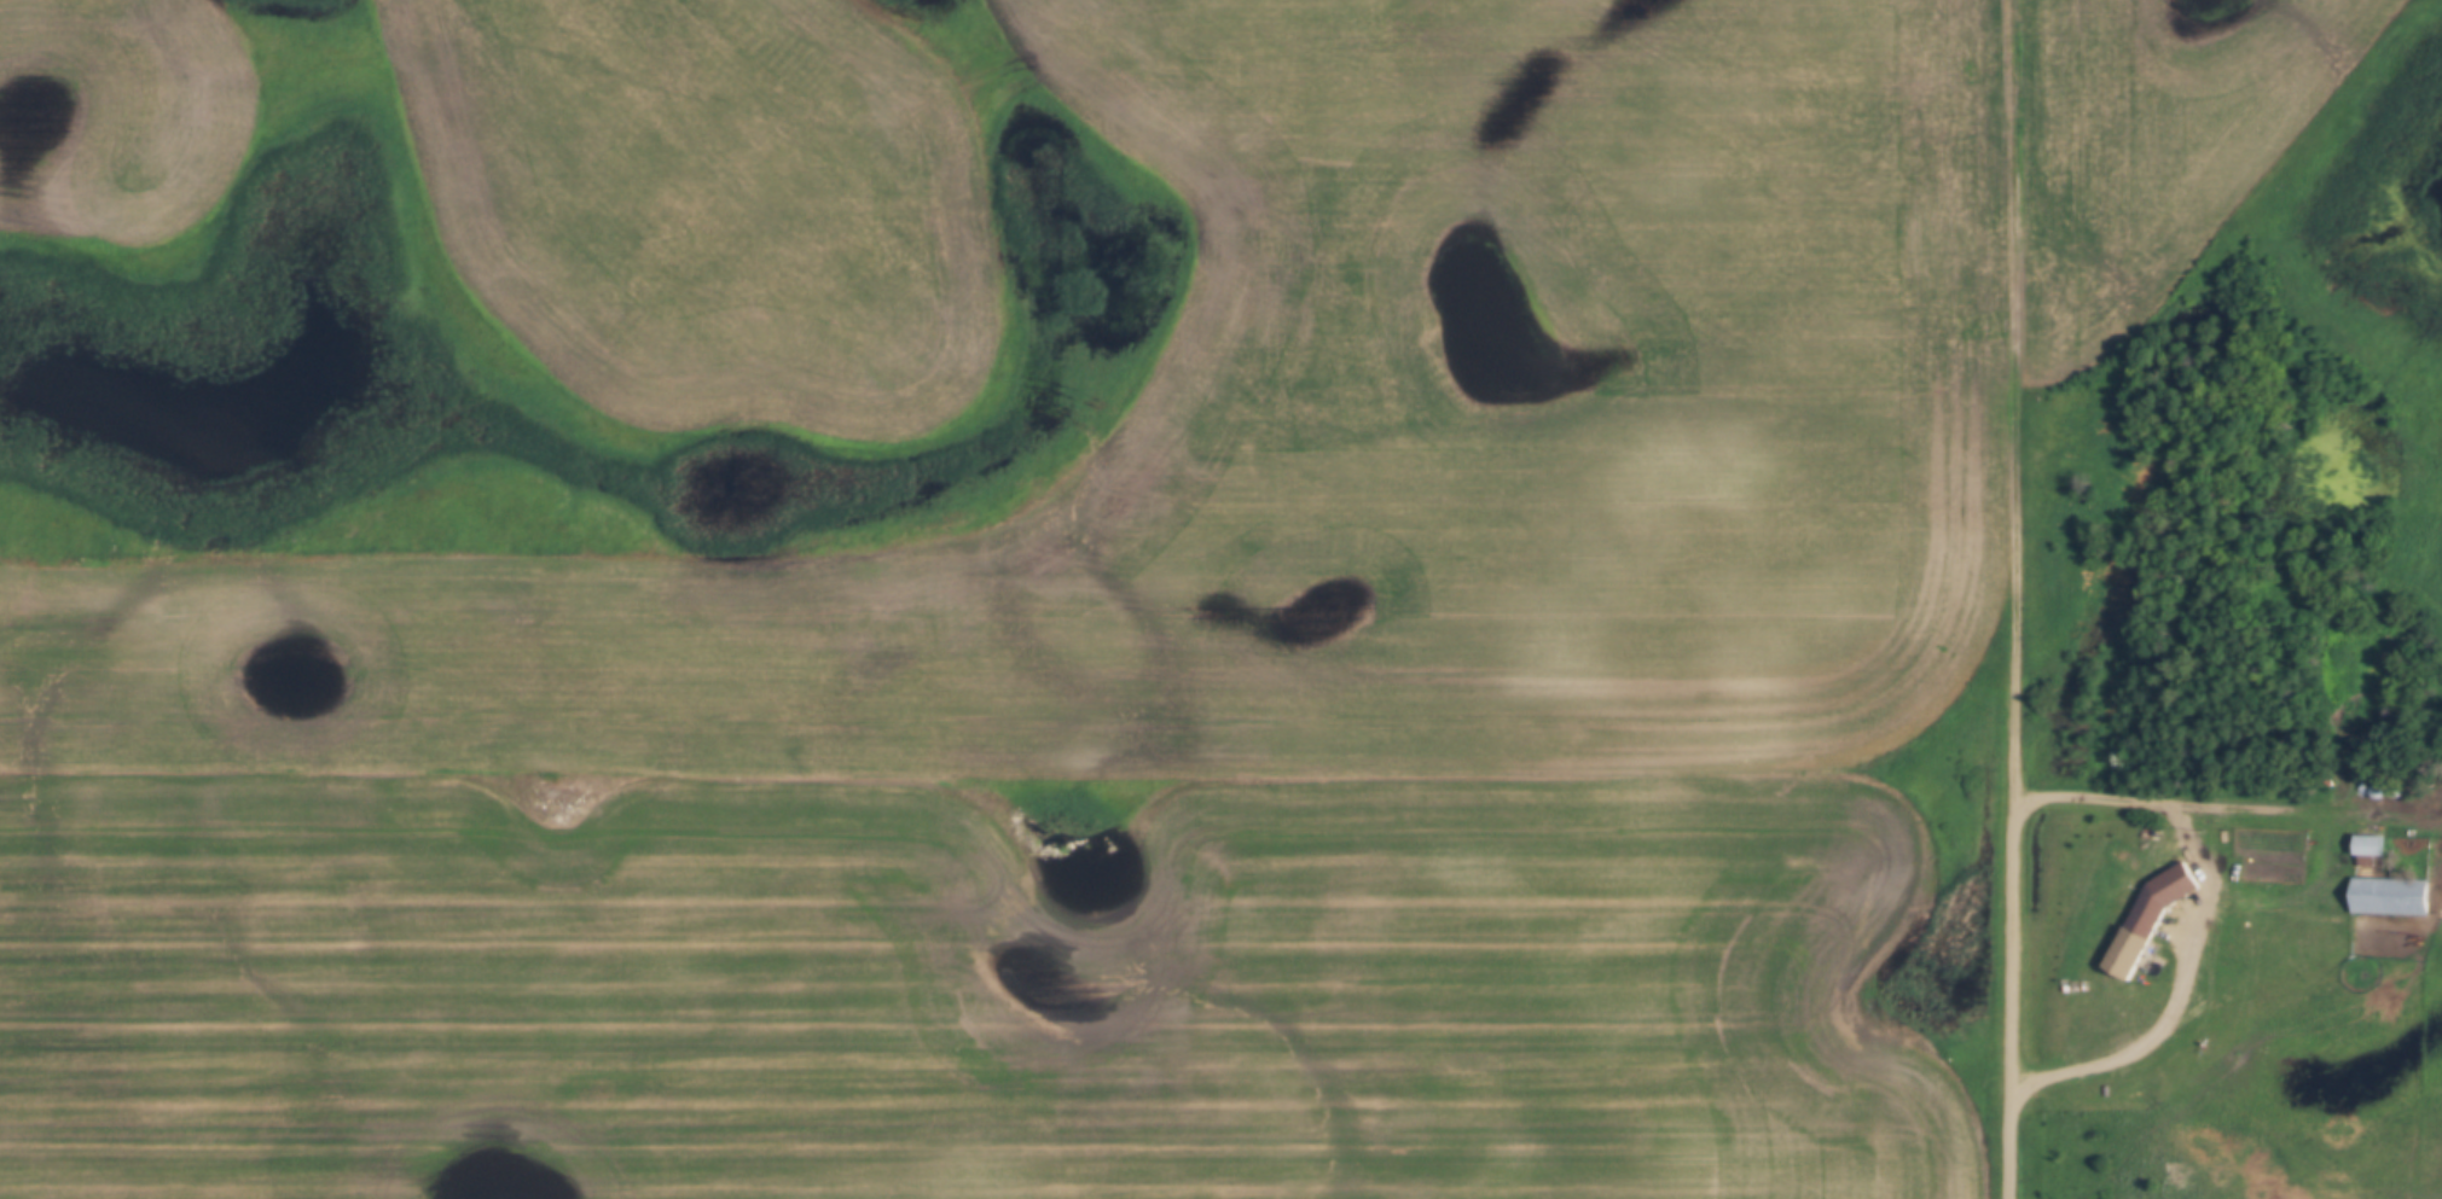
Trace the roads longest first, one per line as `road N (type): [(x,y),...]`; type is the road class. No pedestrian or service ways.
road 1 (track): [(2018,810),(2017,0)]

